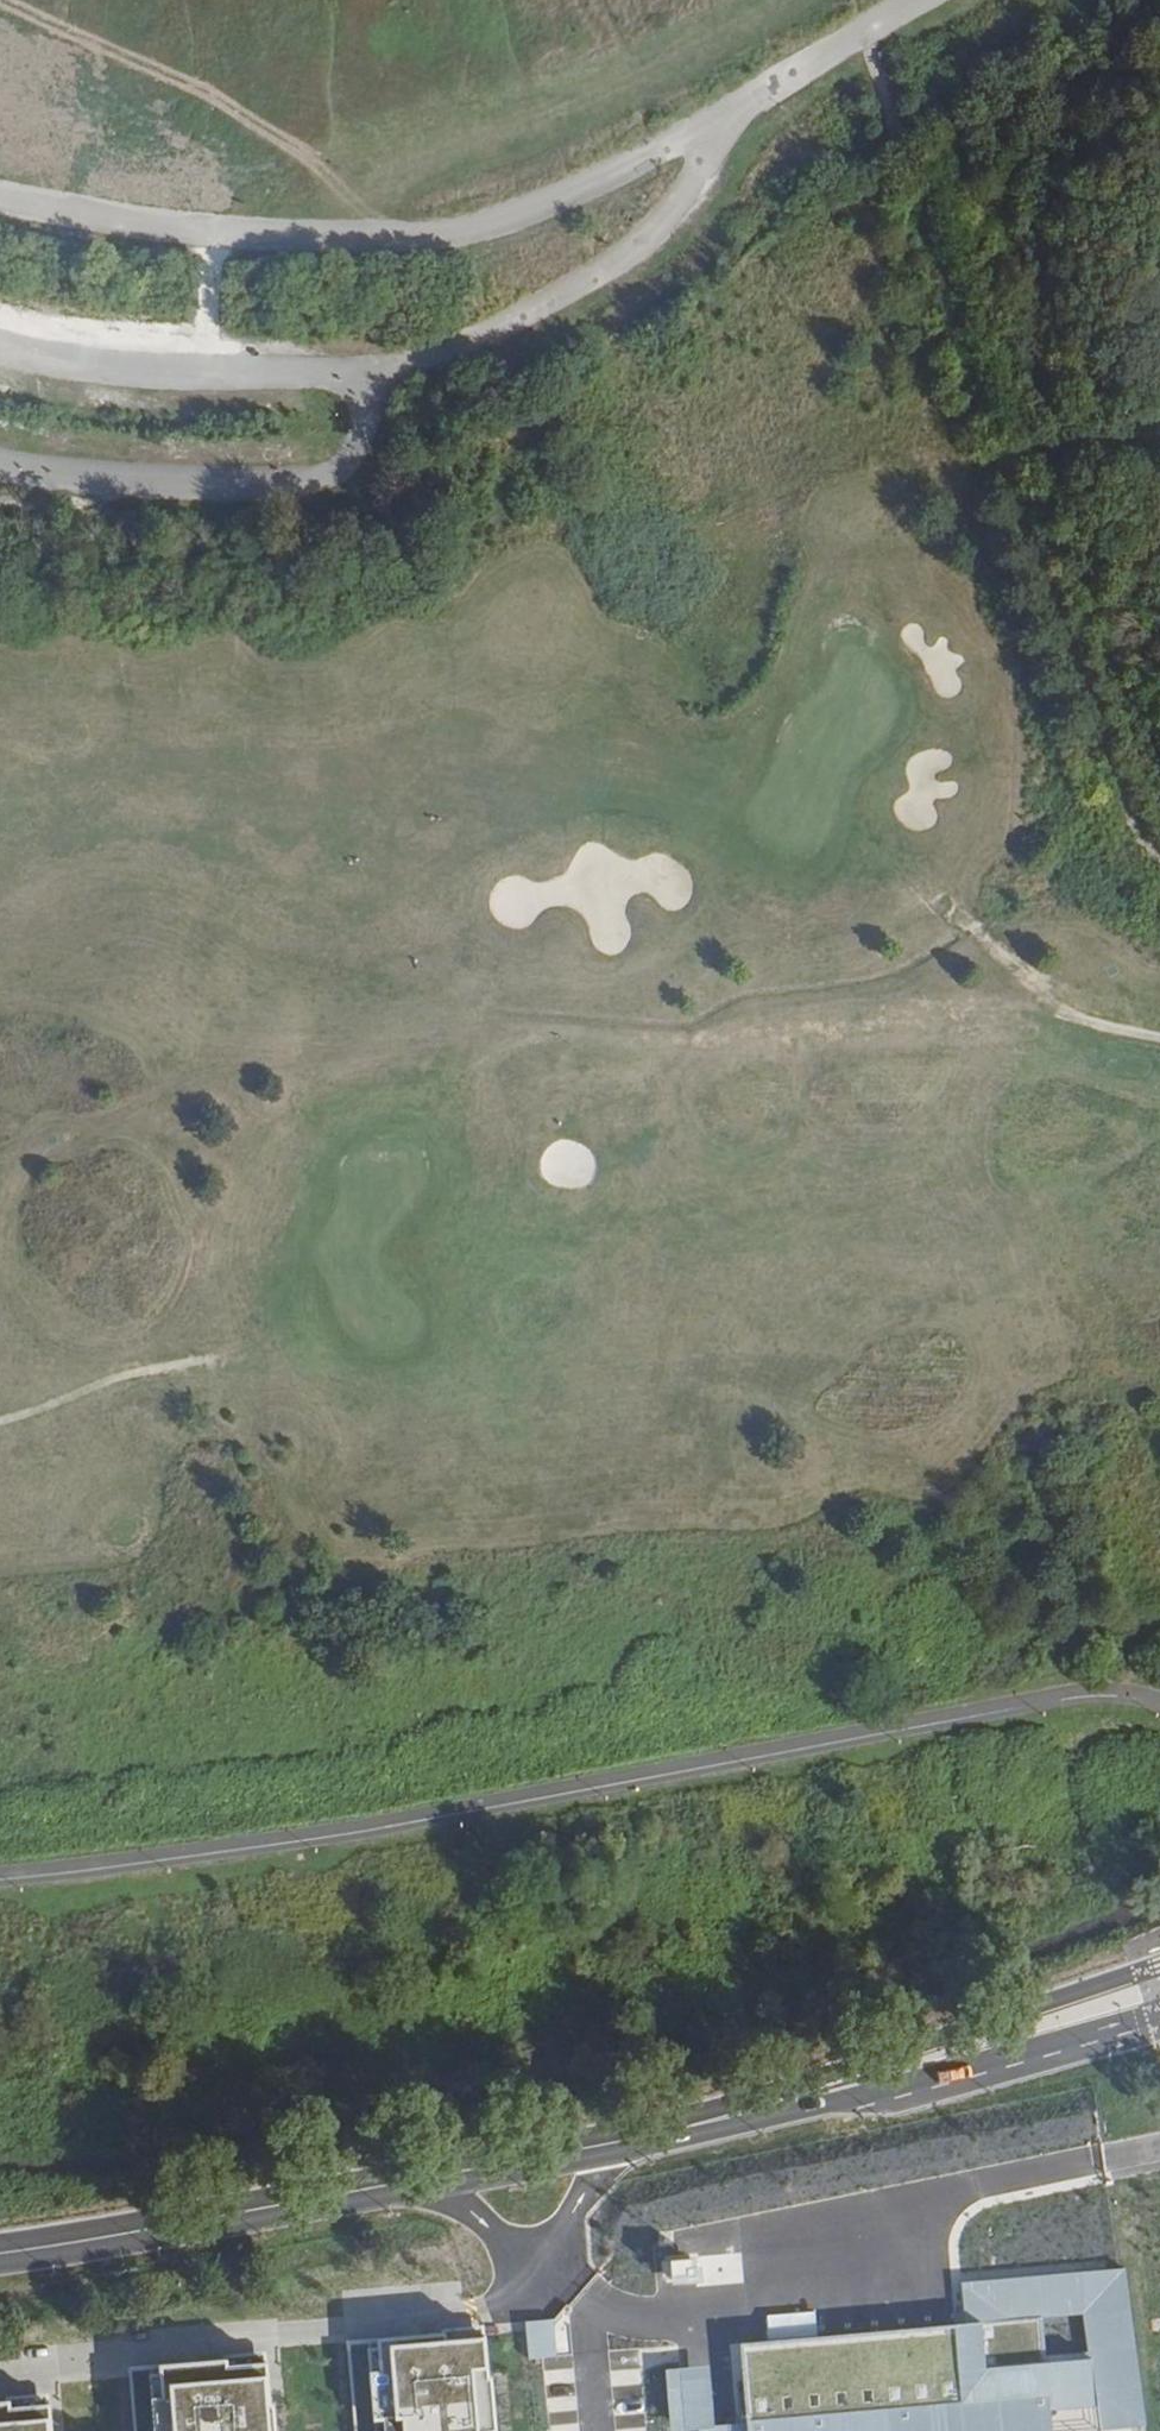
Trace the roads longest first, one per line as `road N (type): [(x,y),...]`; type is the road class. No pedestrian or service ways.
road 1 (primary): [(613,2143),(893,2077),(1159,1990)]
road 2 (residential): [(542,2282),(477,2310),(408,2323),(0,2370)]
road 3 (primary): [(0,2256),(145,2237),(427,2181)]
road 4 (primary): [(427,2181),(613,2143)]
road 5 (residential): [(542,2282),(551,2247),(613,2143)]
road 6 (residential): [(427,2181),(481,2220),(542,2282)]

